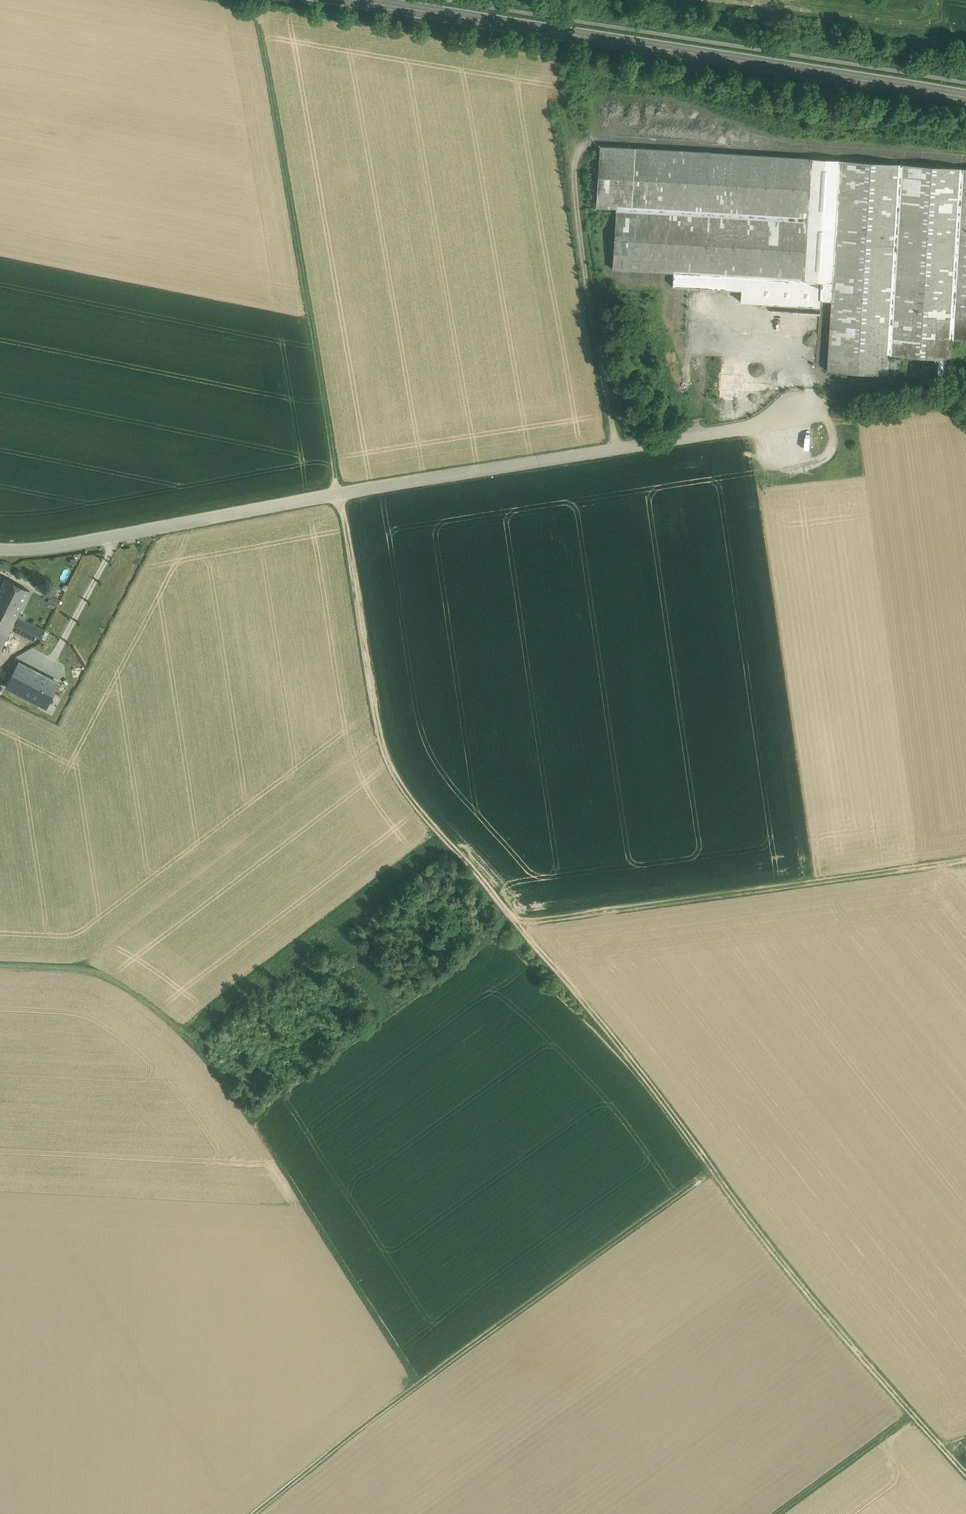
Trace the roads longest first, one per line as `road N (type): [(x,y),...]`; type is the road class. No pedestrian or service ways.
road 1 (track): [(965,1475),(513,926),(383,752),(255,0)]
road 2 (unclassified): [(0,545),(49,546),(804,411)]
road 3 (track): [(0,964),(91,968),(200,1036),(420,1383)]
road 4 (secondary): [(965,98),(363,0)]
road 5 (track): [(712,1166),(254,1513)]
road 6 (track): [(965,860),(513,926)]
road 7 (track): [(618,449),(573,171),(596,138)]
road 8 (track): [(914,1414),(778,1513)]
road 9 (track): [(965,379),(804,411)]

